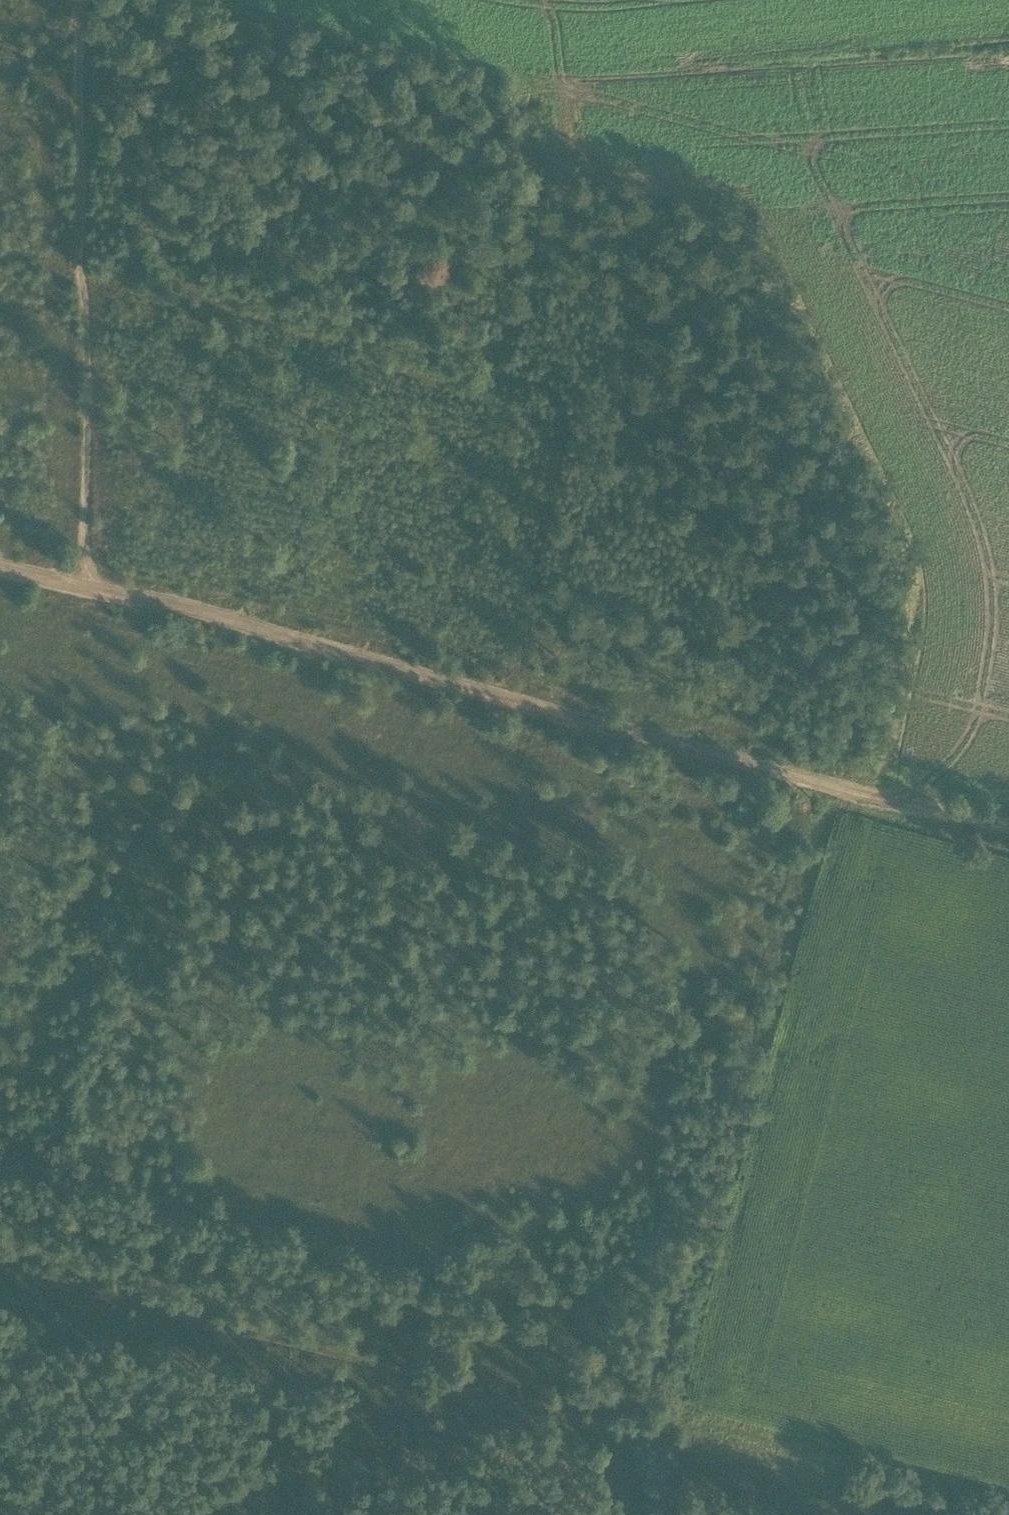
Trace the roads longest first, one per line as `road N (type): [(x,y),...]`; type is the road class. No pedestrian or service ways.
road 1 (track): [(75,586),(1008,824)]
road 2 (track): [(0,1273),(922,1514)]

